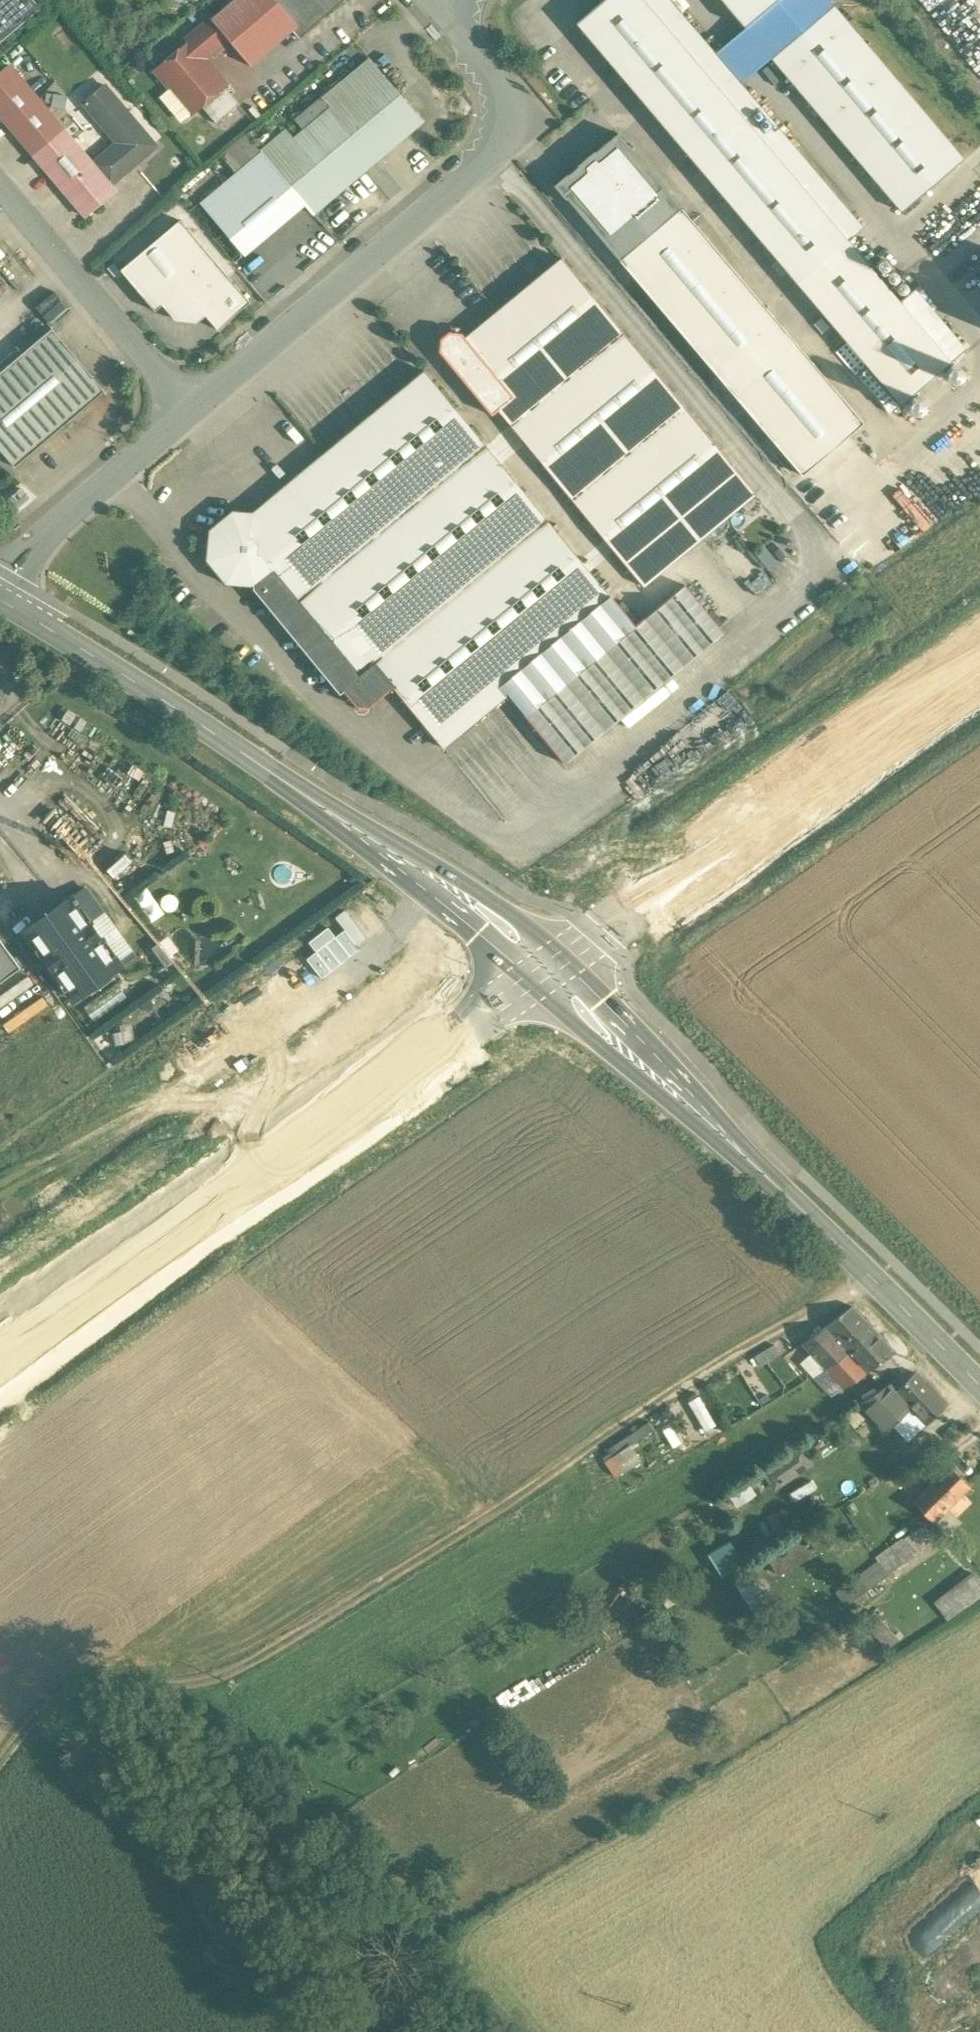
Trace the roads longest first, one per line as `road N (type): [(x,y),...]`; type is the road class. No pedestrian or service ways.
road 1 (secondary): [(0,1365),(557,973)]
road 2 (tertiary): [(0,600),(209,727),(557,973)]
road 3 (track): [(979,562),(565,909),(535,956)]
road 4 (tertiary): [(557,973),(979,1377)]
road 5 (residential): [(195,420),(498,151),(511,117),(504,87),(442,7)]
road 6 (secondary): [(557,973),(979,671)]
road 7 (residential): [(0,184),(195,420)]
road 8 (residential): [(0,573),(195,420)]

